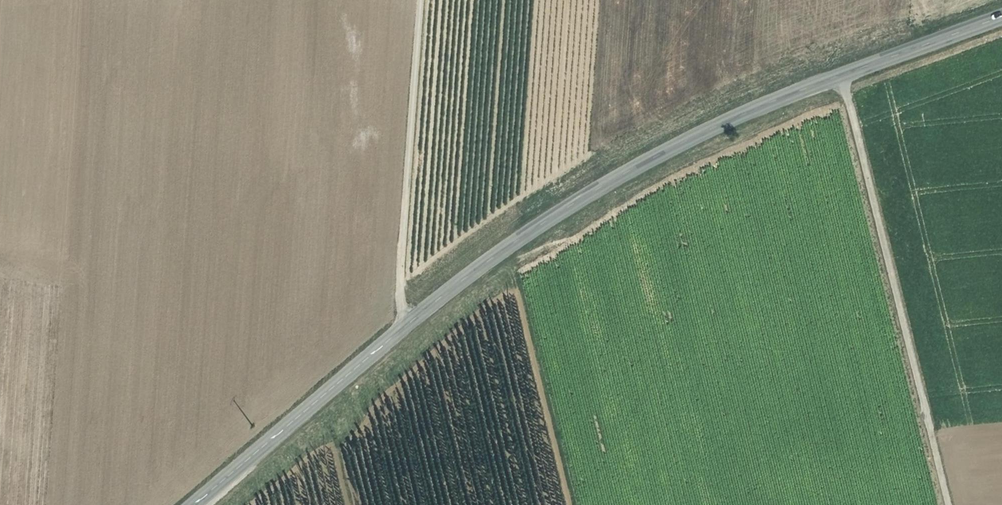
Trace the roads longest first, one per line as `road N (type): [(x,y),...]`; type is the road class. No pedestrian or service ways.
road 1 (tertiary): [(194,504),(406,326),(564,209),(718,127),(1001,15)]
road 2 (track): [(954,504),(841,75)]
road 3 (track): [(406,326),(401,285),(423,0)]

